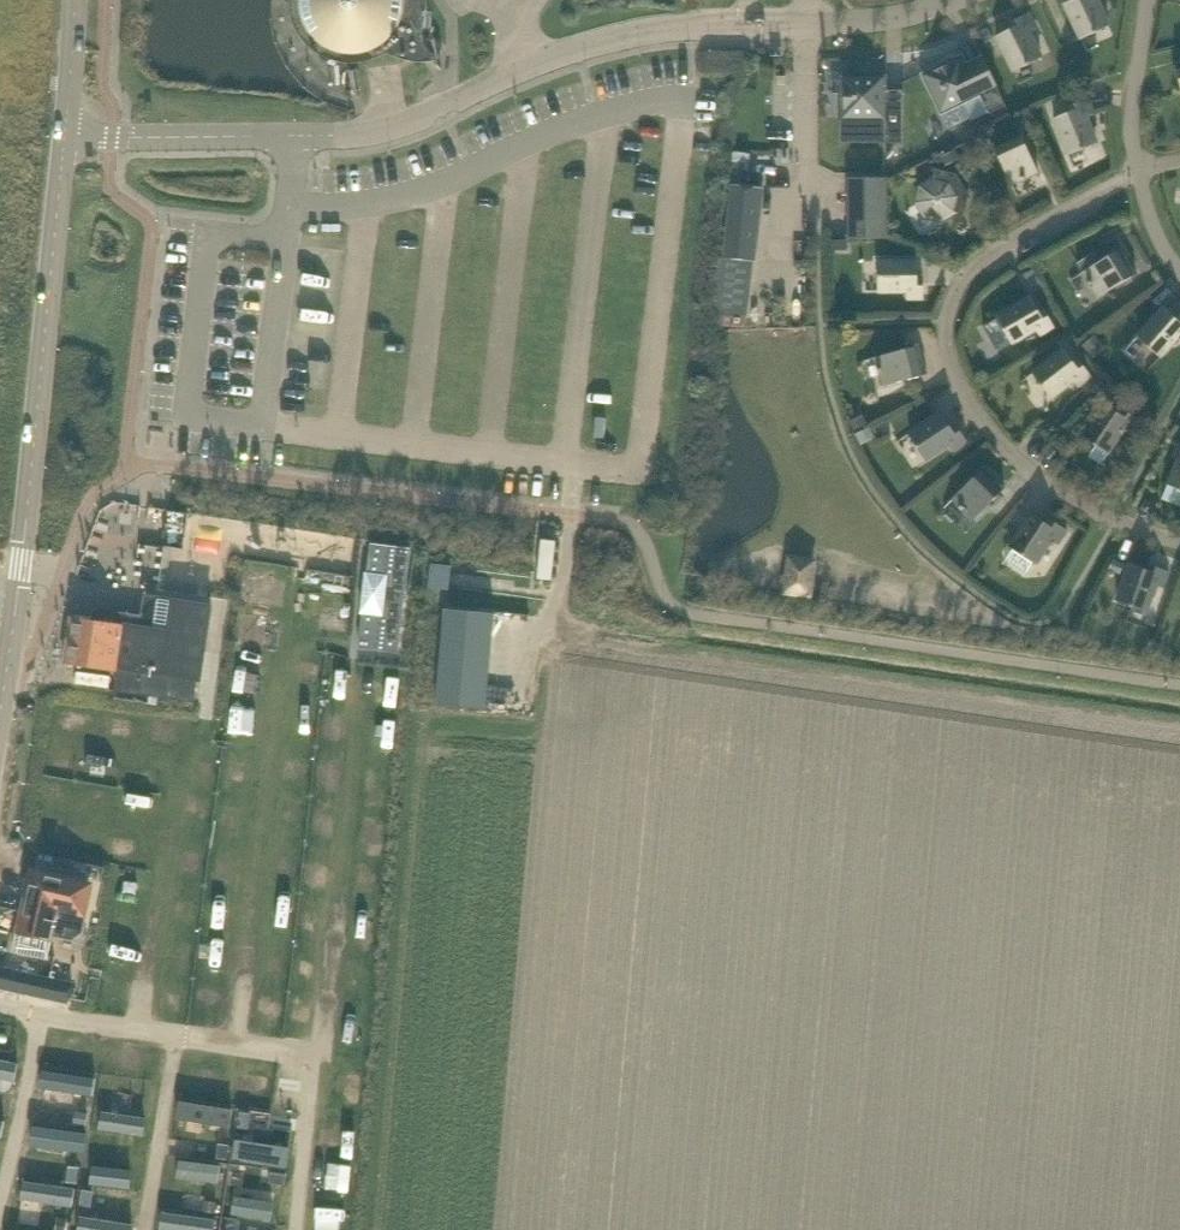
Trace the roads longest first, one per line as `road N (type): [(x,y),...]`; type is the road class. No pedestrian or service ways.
road 1 (track): [(383,1229),(429,727),(547,734),(555,630)]
road 2 (tertiary): [(0,717),(65,138)]
road 3 (unclassified): [(65,138),(384,135),(440,115),(517,71)]
road 4 (unclassified): [(517,71),(660,28),(751,25)]
road 5 (tertiary): [(65,138),(74,0)]

